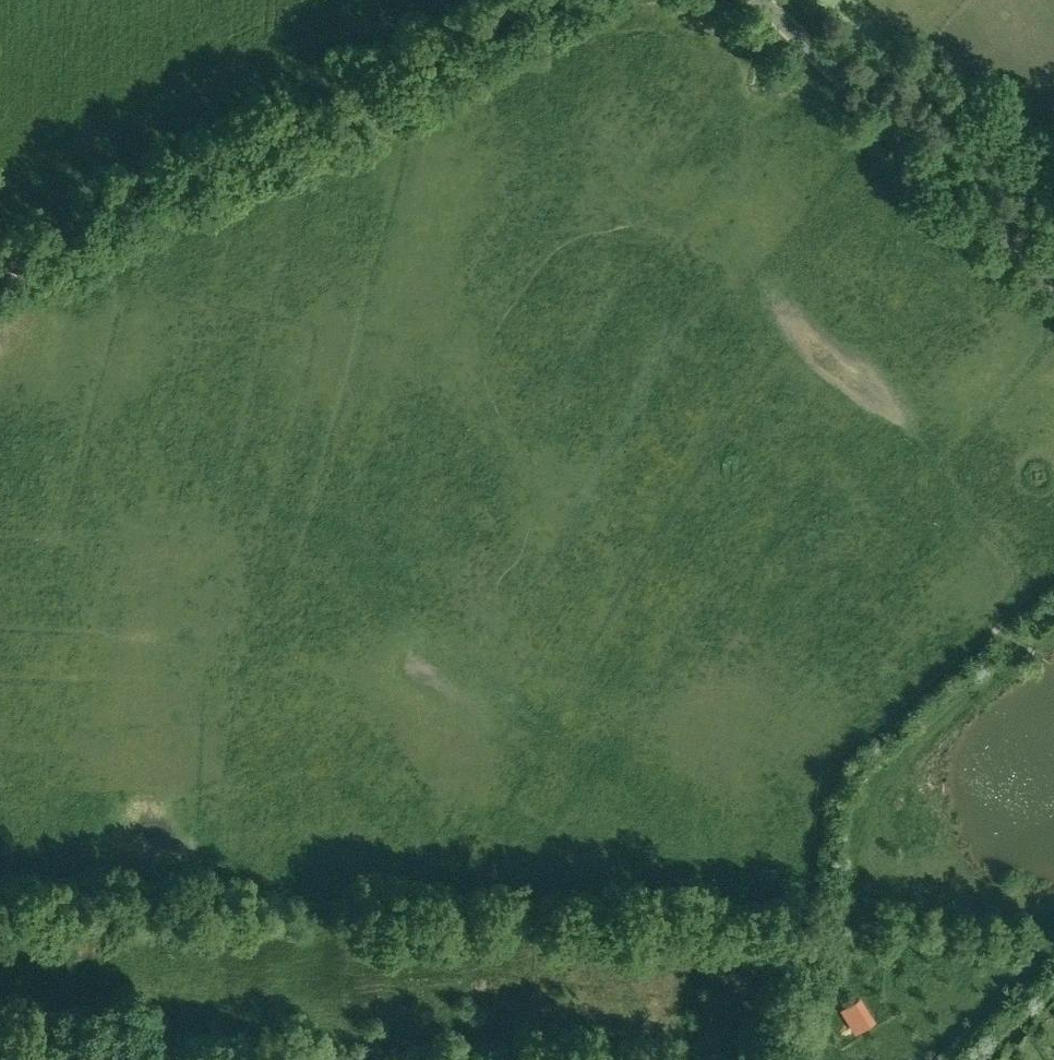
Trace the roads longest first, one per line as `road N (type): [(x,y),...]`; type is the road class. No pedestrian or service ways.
road 1 (residential): [(535,0),(0,252)]
road 2 (residential): [(1053,280),(764,0)]

